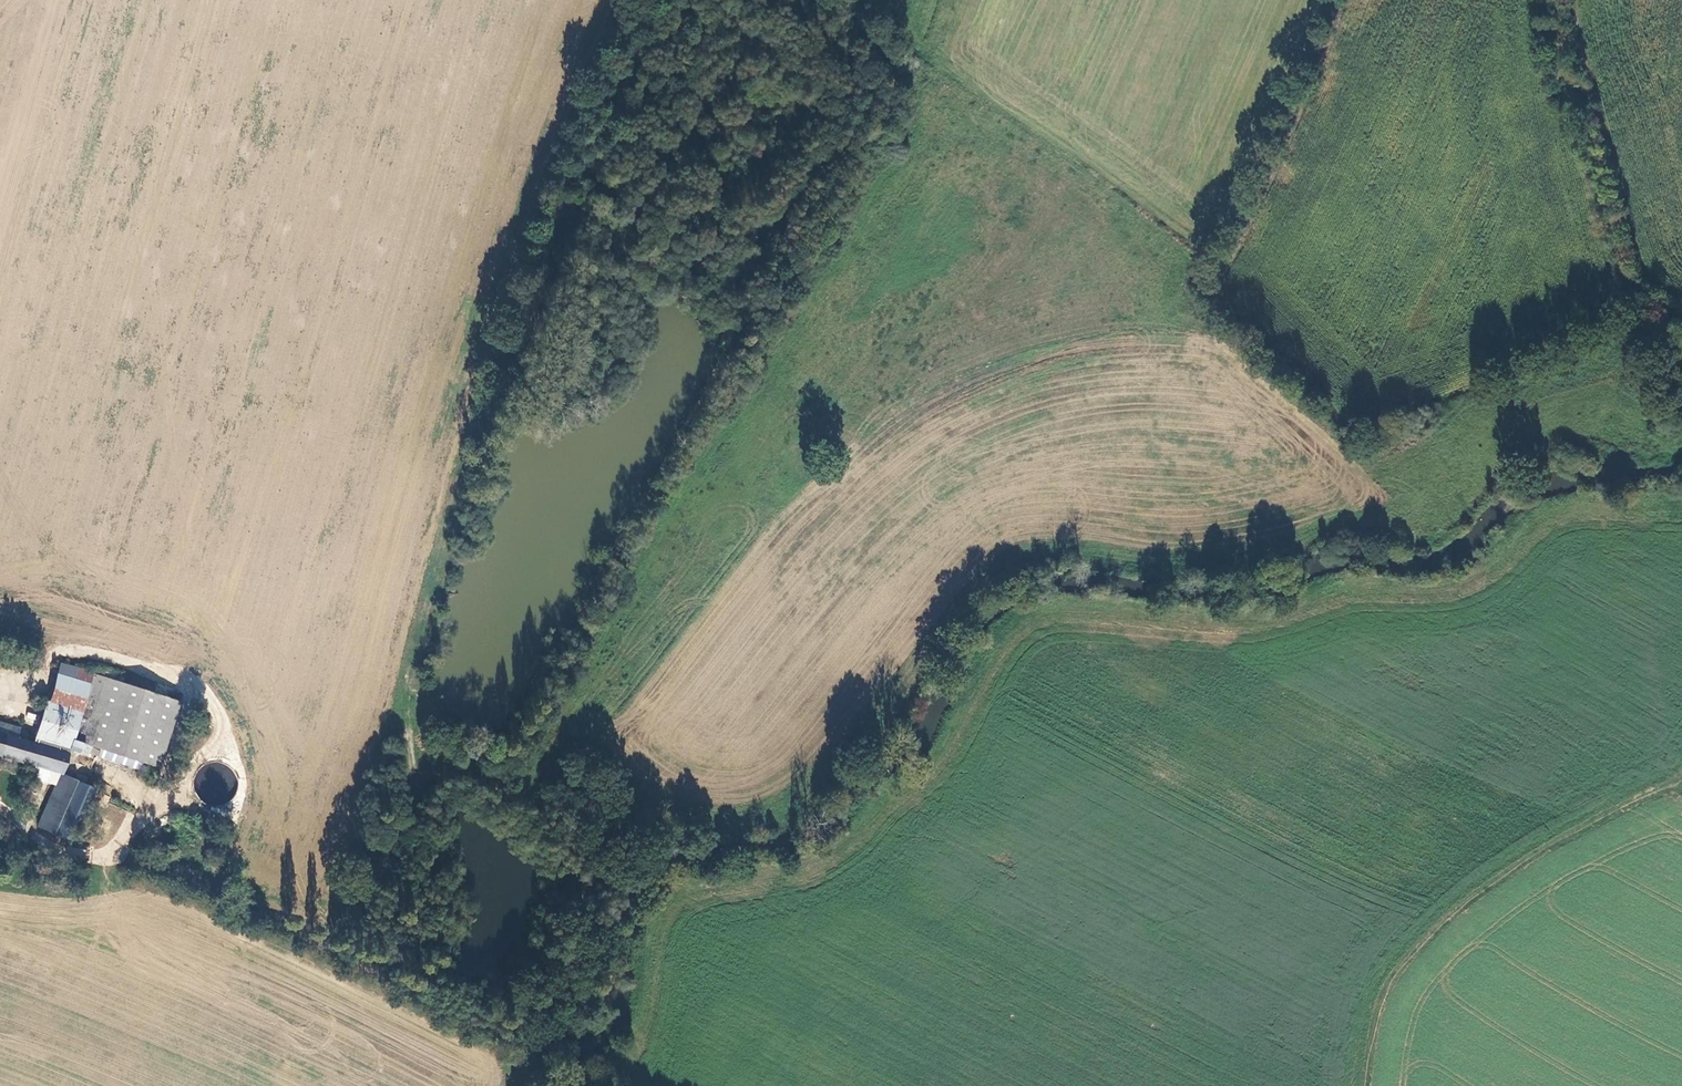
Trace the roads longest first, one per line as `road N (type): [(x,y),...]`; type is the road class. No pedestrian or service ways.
road 1 (track): [(1367,1085),(1386,991),(1458,914),(1593,829),(1681,787)]
road 2 (track): [(1681,320),(1630,266),(1602,142),(1556,54),(1560,0)]

